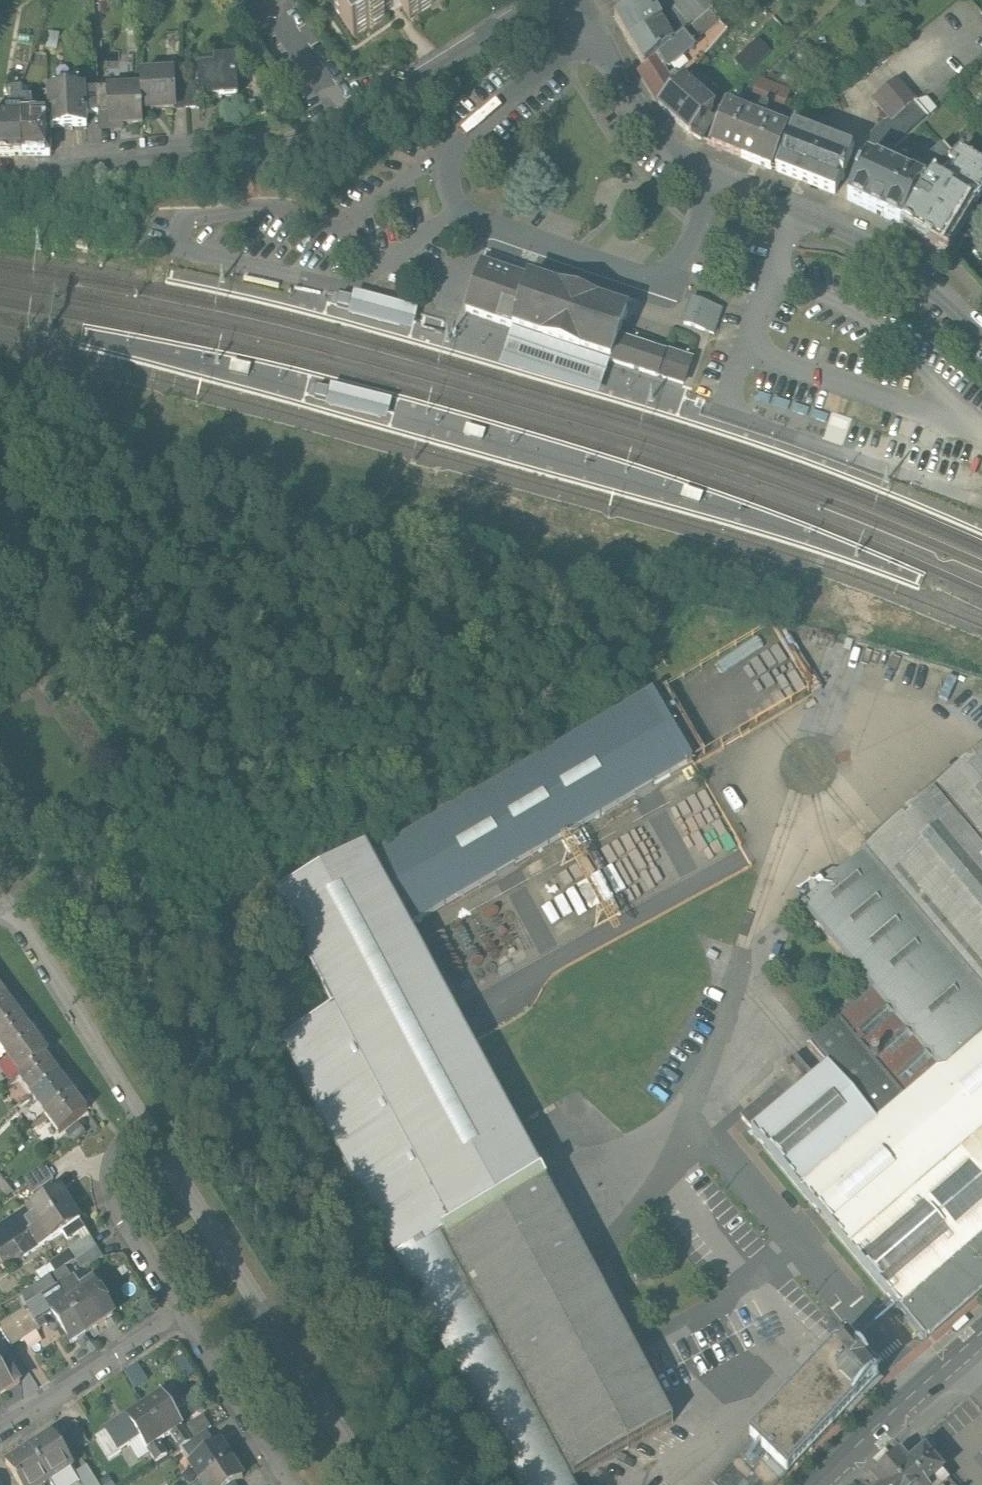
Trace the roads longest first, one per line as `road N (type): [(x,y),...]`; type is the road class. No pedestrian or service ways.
road 1 (residential): [(592,29),(447,142),(443,181),(454,209),(481,238),(618,281),(650,284),(676,274),(714,177)]
road 2 (residential): [(0,183),(285,150),(536,0)]
road 3 (track): [(398,589),(3,891)]
road 4 (residential): [(381,1484),(146,1115)]
road 5 (residential): [(146,1115),(3,891)]
road 6 (residential): [(180,1310),(111,1194),(111,1158),(146,1115)]
road 7 (secondary): [(981,1335),(822,1484)]
road 8 (residential): [(981,333),(895,260),(802,212)]
road 9 (residential): [(0,1425),(180,1310)]
road 10 (residential): [(180,1310),(289,1484)]
road 11 (residential): [(592,29),(654,136),(714,177)]

